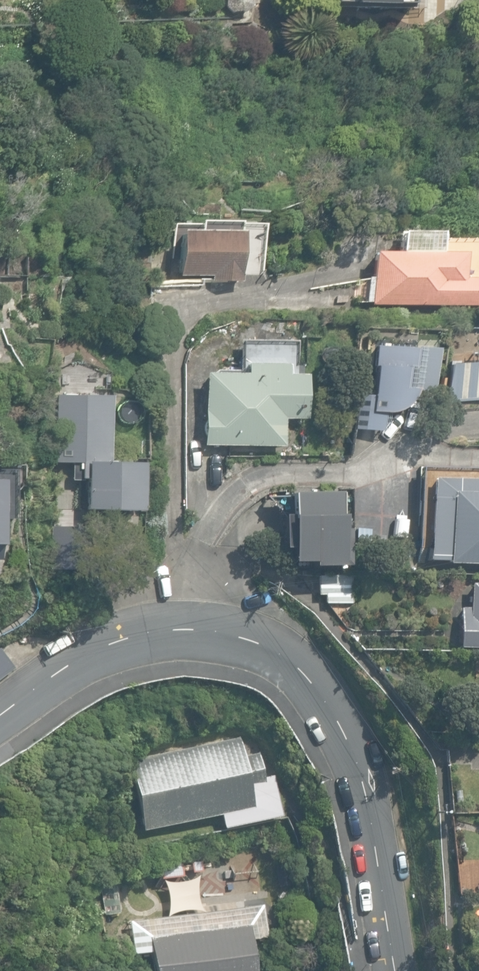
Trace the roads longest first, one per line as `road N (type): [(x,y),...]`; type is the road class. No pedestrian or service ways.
road 1 (residential): [(396,970),(359,760),(283,657),(179,633),(122,644),(0,715)]

